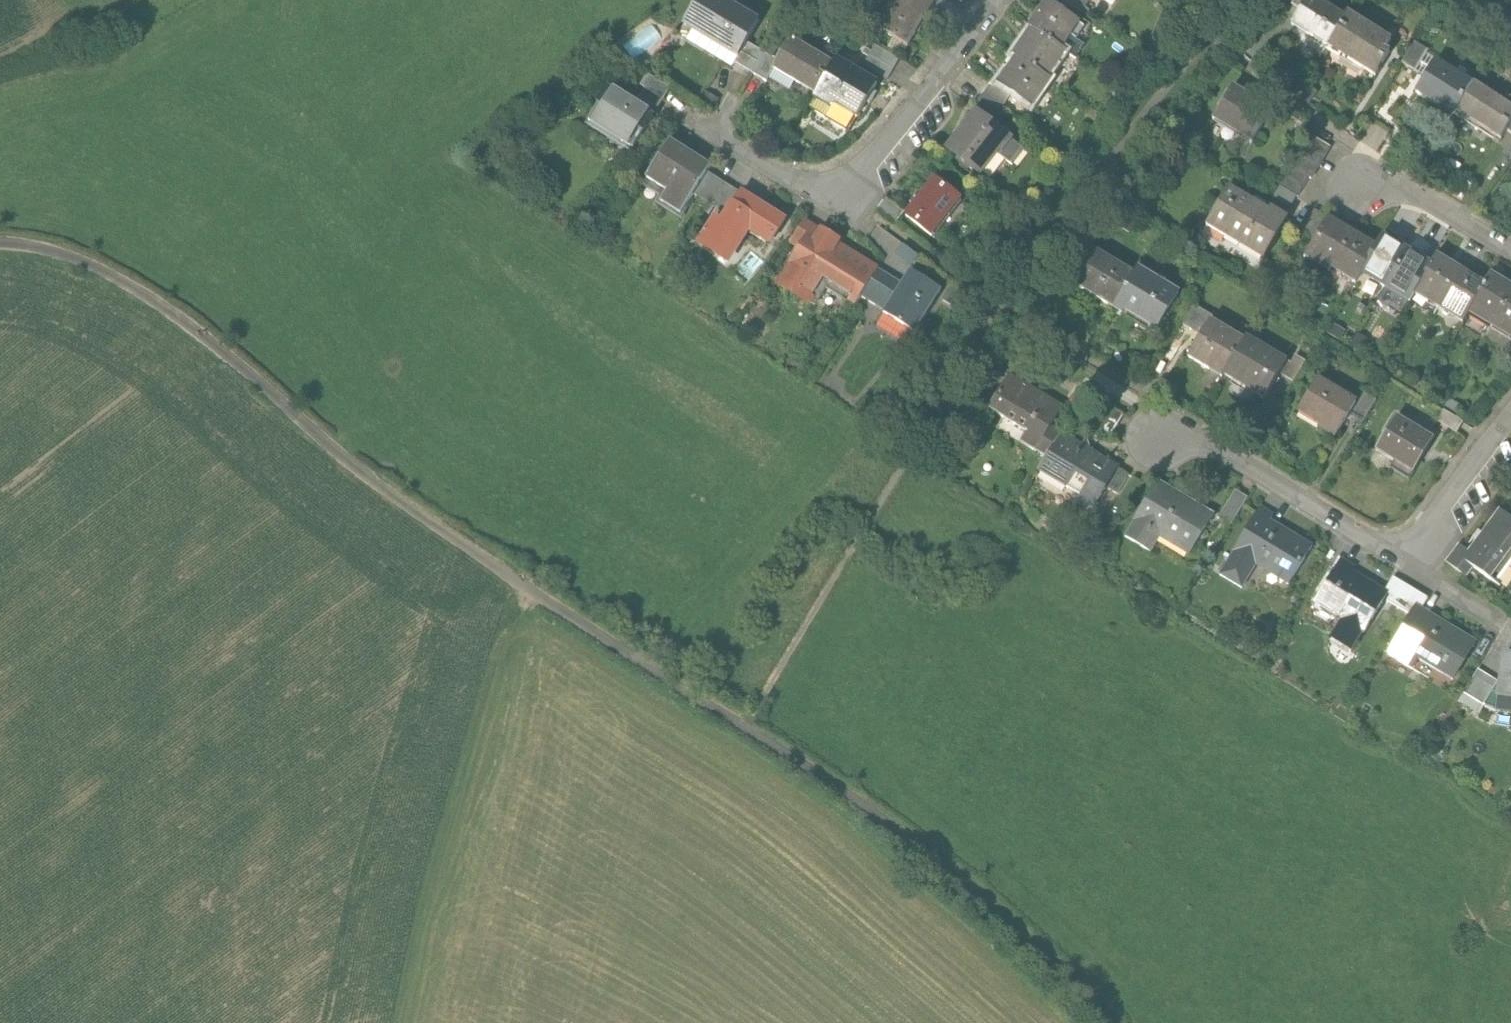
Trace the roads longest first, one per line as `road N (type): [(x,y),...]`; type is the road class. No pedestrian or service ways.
road 1 (track): [(0,243),(48,248),(157,301),(462,547),(847,792),(987,905),(1109,1022)]
road 2 (residential): [(1510,416),(1404,564),(1222,451),(1174,433)]
road 3 (residential): [(1000,0),(853,185),(826,190),(796,183),(695,124)]
road 4 (residential): [(1510,253),(1365,180)]

